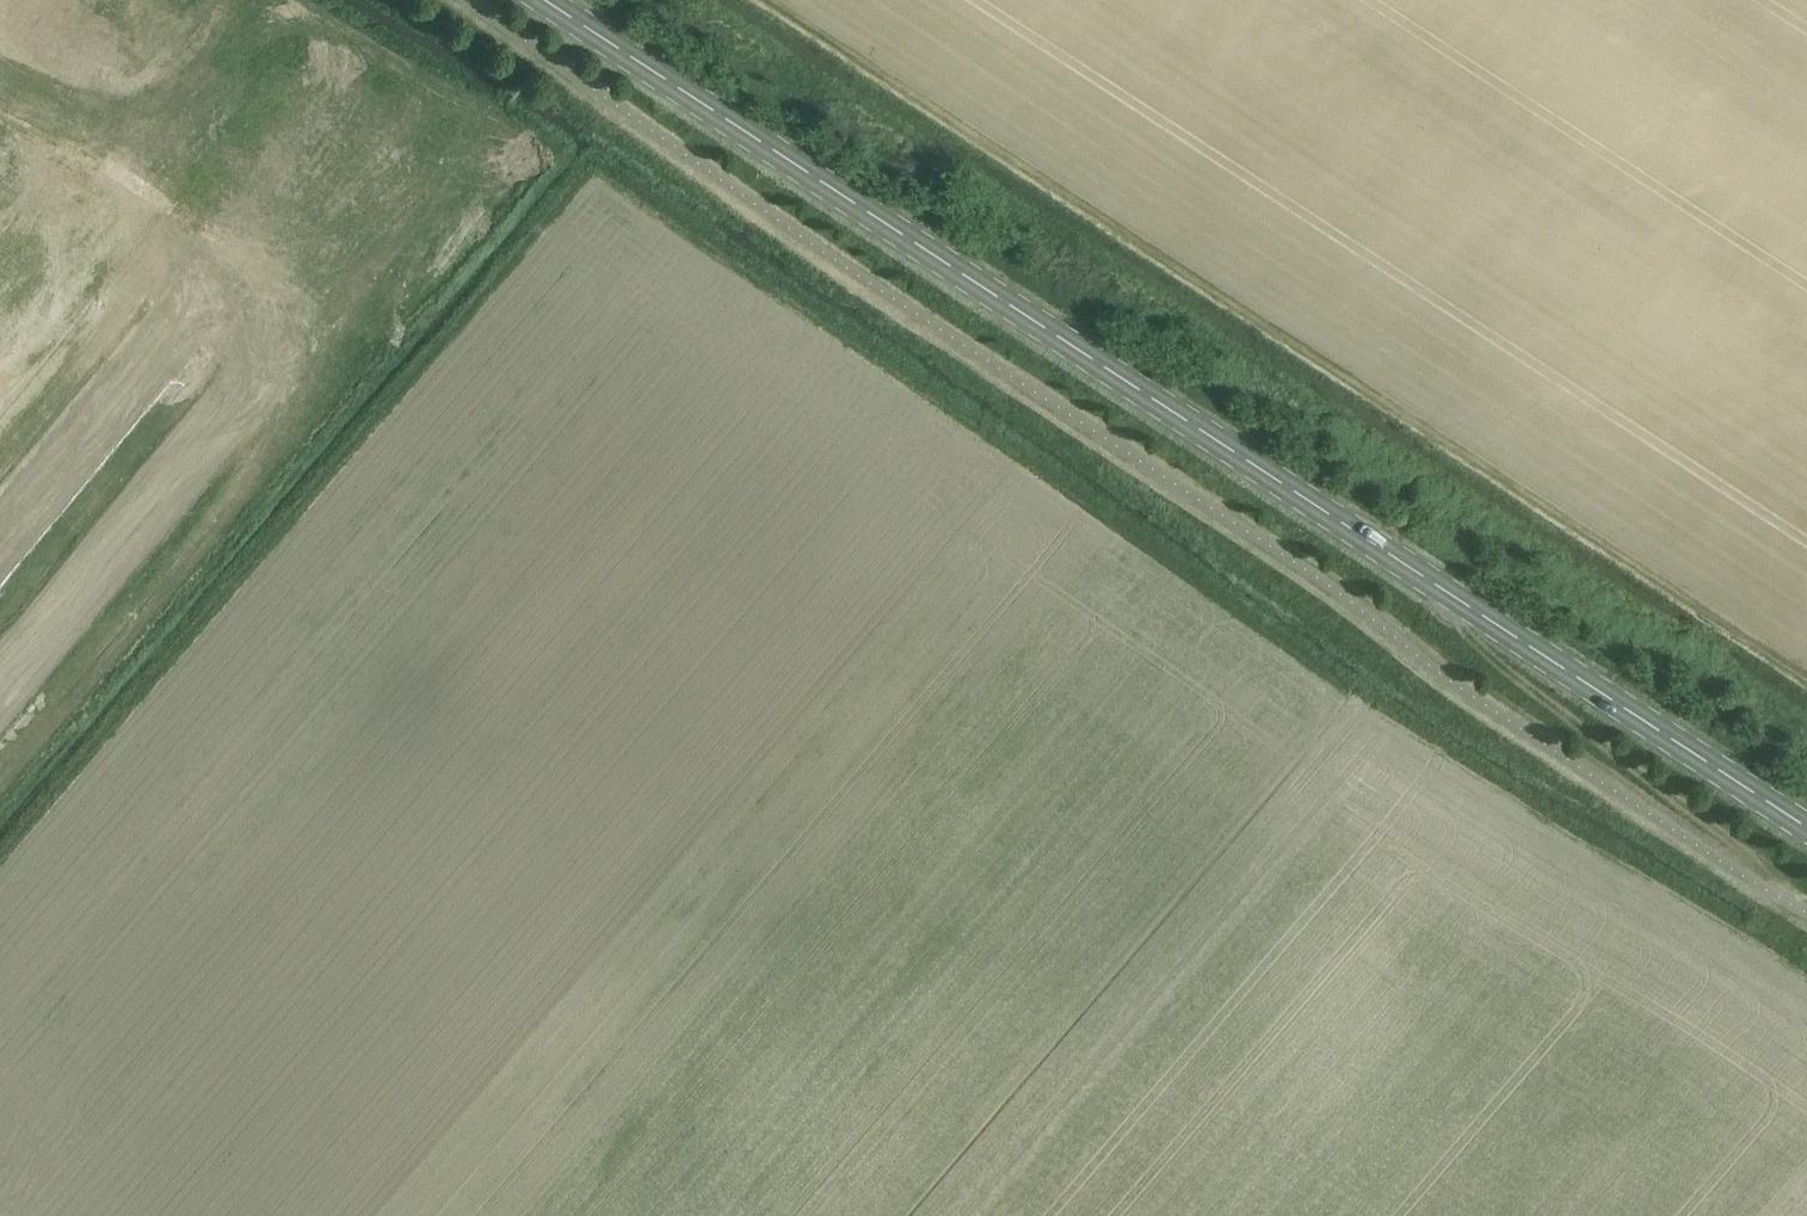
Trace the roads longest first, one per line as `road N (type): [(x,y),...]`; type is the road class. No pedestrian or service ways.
road 1 (secondary): [(1806,828),(539,0)]

